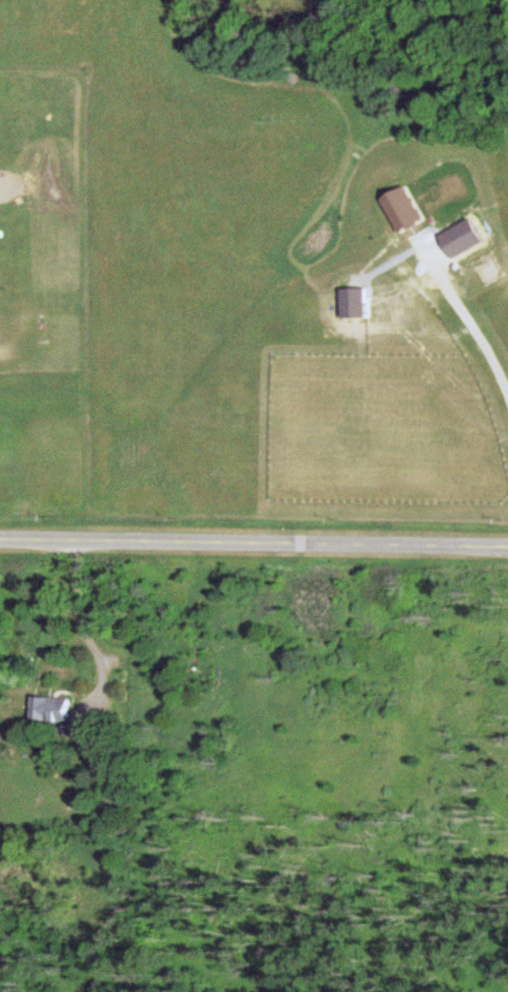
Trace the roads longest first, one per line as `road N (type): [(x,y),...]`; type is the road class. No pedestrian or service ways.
road 1 (tertiary): [(507,549),(0,542)]

